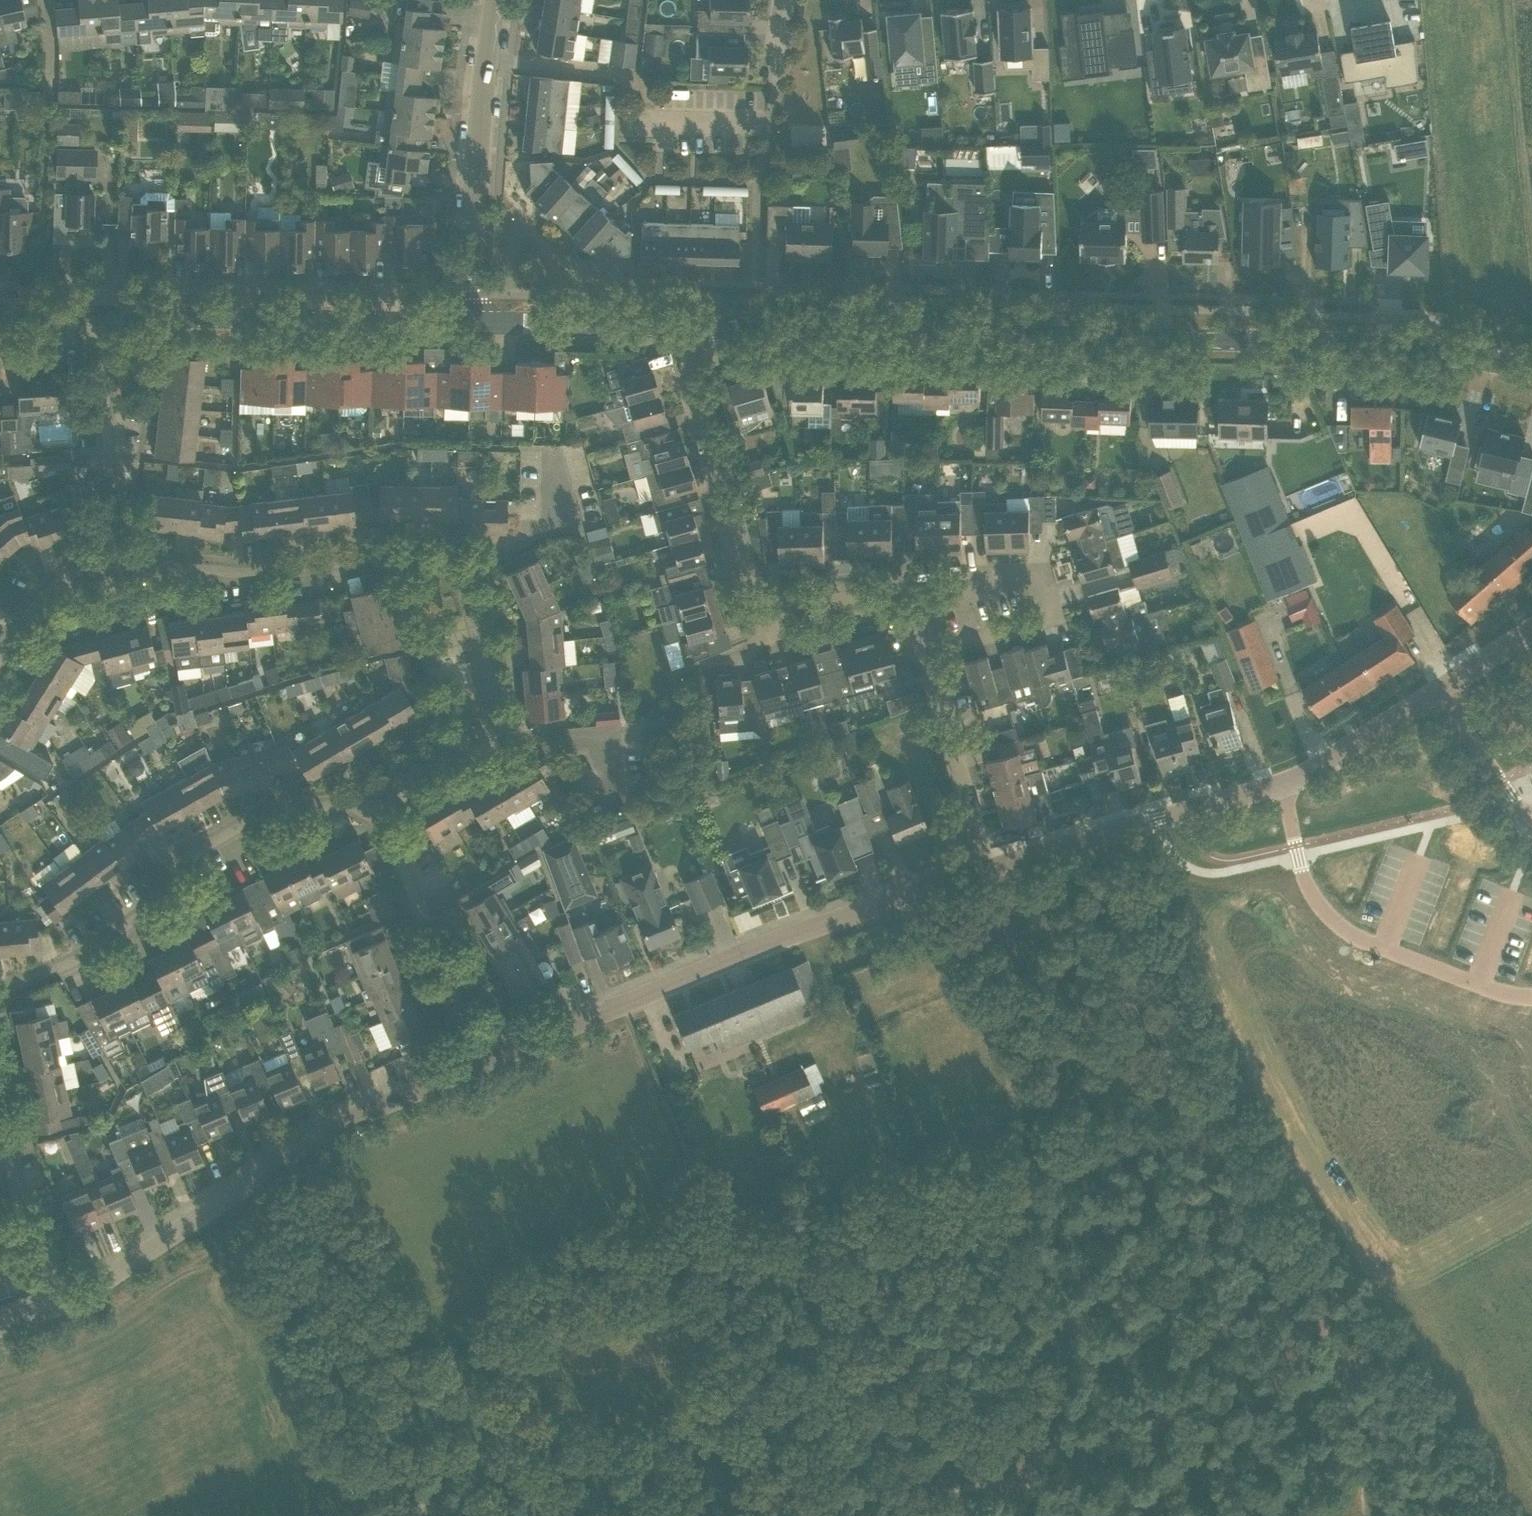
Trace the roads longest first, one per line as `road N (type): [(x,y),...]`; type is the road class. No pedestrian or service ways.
road 1 (tertiary): [(1531,368),(1379,343),(1263,336),(683,328)]
road 2 (residential): [(996,867),(1304,775),(1531,632)]
road 3 (residential): [(482,1062),(774,944),(996,867)]
road 4 (residential): [(68,1302),(330,1131),(482,1062)]
road 5 (residential): [(914,602),(898,581),(755,610),(683,328)]
road 6 (residential): [(0,991),(122,930),(163,894),(178,864),(253,819),(346,807),(377,812)]
road 7 (residential): [(494,637),(466,565),(442,556),(236,571),(115,562)]
road 8 (tertiary): [(480,320),(104,316)]
road 9 (residential): [(480,320),(504,0)]
road 10 (residential): [(996,867),(914,602)]
road 11 (residential): [(377,812),(482,1062)]
road 12 (residential): [(115,562),(104,316)]
road 13 (residential): [(377,812),(417,765),(485,739),(504,681),(494,637)]
road 14 (residential): [(68,1302),(0,1094)]
road 15 (tertiary): [(683,328),(480,320)]
road 16 (residential): [(115,562),(62,580),(0,661)]
road 17 (residential): [(1041,570),(914,602)]
road 18 (residential): [(788,0),(766,127)]

